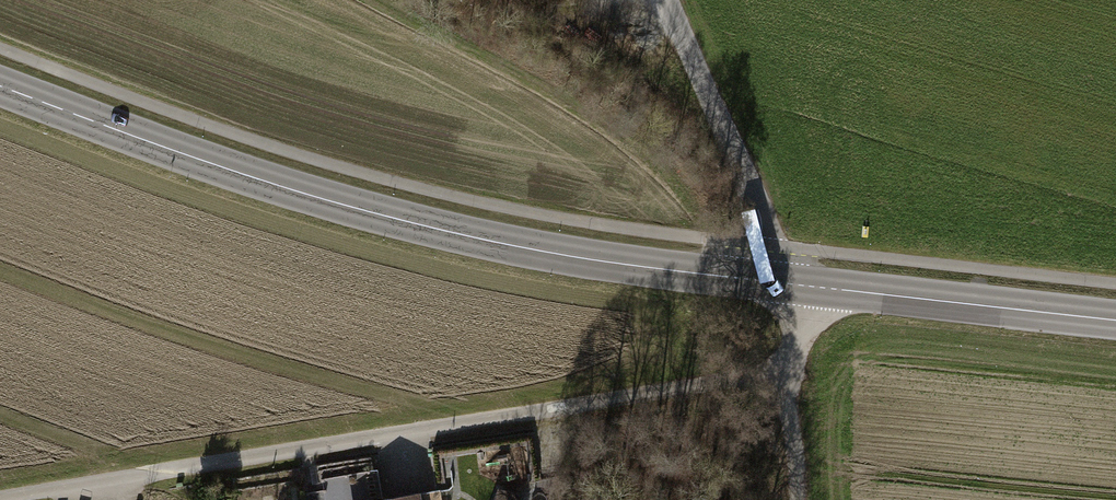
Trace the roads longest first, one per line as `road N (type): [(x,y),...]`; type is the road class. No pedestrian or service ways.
road 1 (track): [(784,372),(0,498)]
road 2 (tertiary): [(758,281),(536,251),(346,209),(0,83)]
road 3 (tertiary): [(1115,319),(758,281)]
road 4 (residential): [(670,0),(757,204),(758,281)]
road 5 (track): [(797,499),(784,372)]

